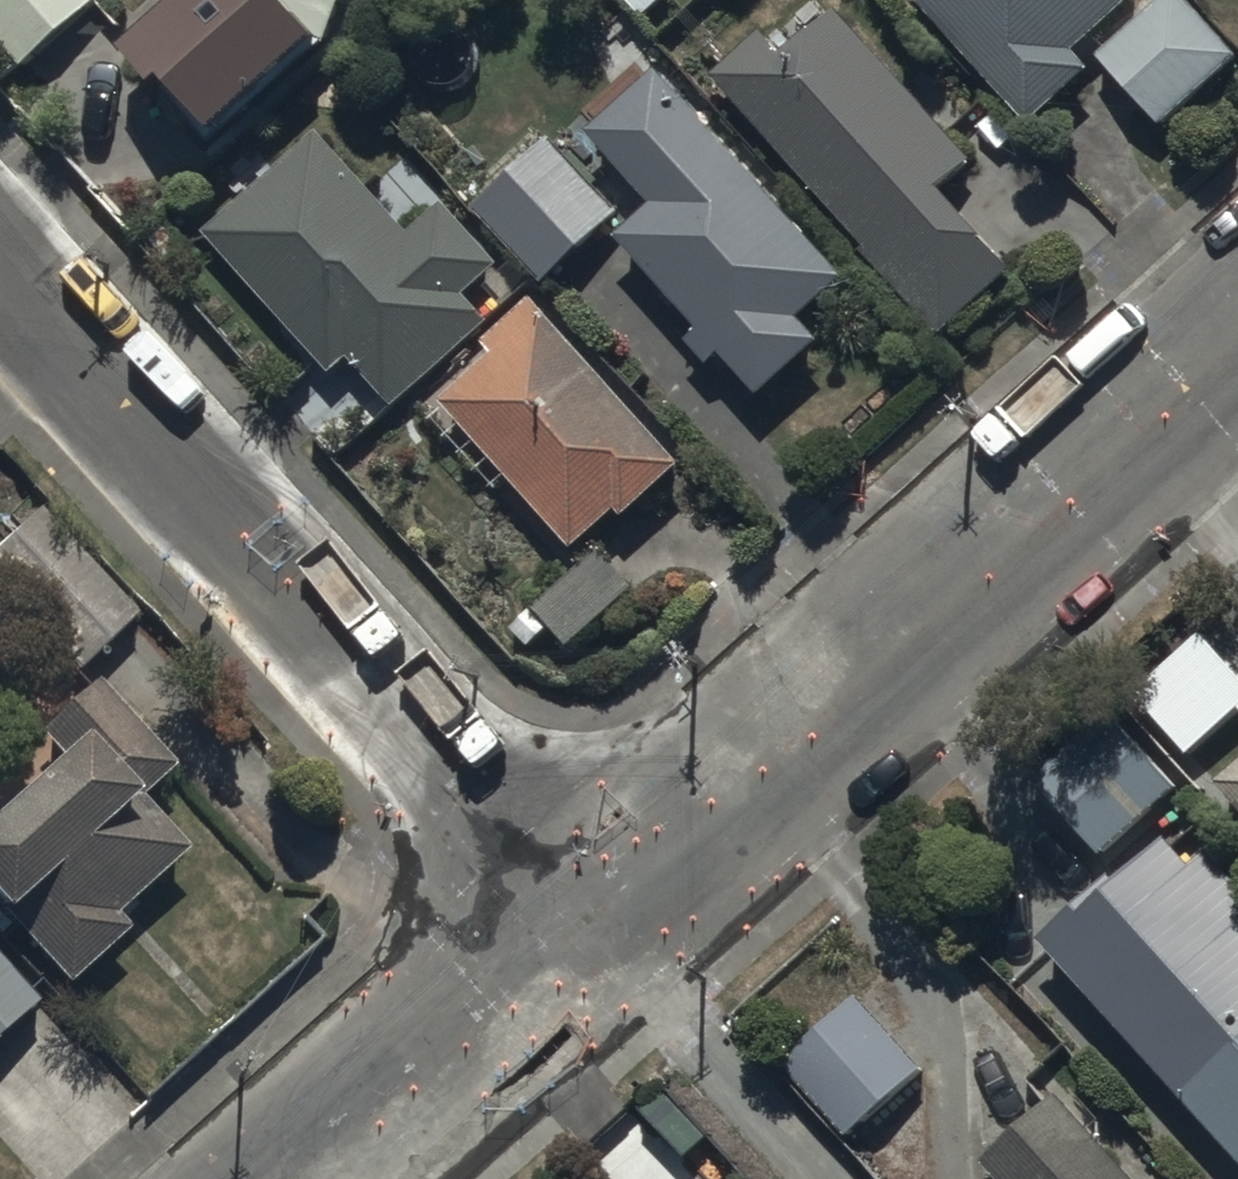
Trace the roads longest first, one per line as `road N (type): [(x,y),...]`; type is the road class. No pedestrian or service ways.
road 1 (residential): [(588,923),(0,268)]
road 2 (residential): [(1237,338),(588,923)]
road 3 (residential): [(588,923),(301,1178)]

